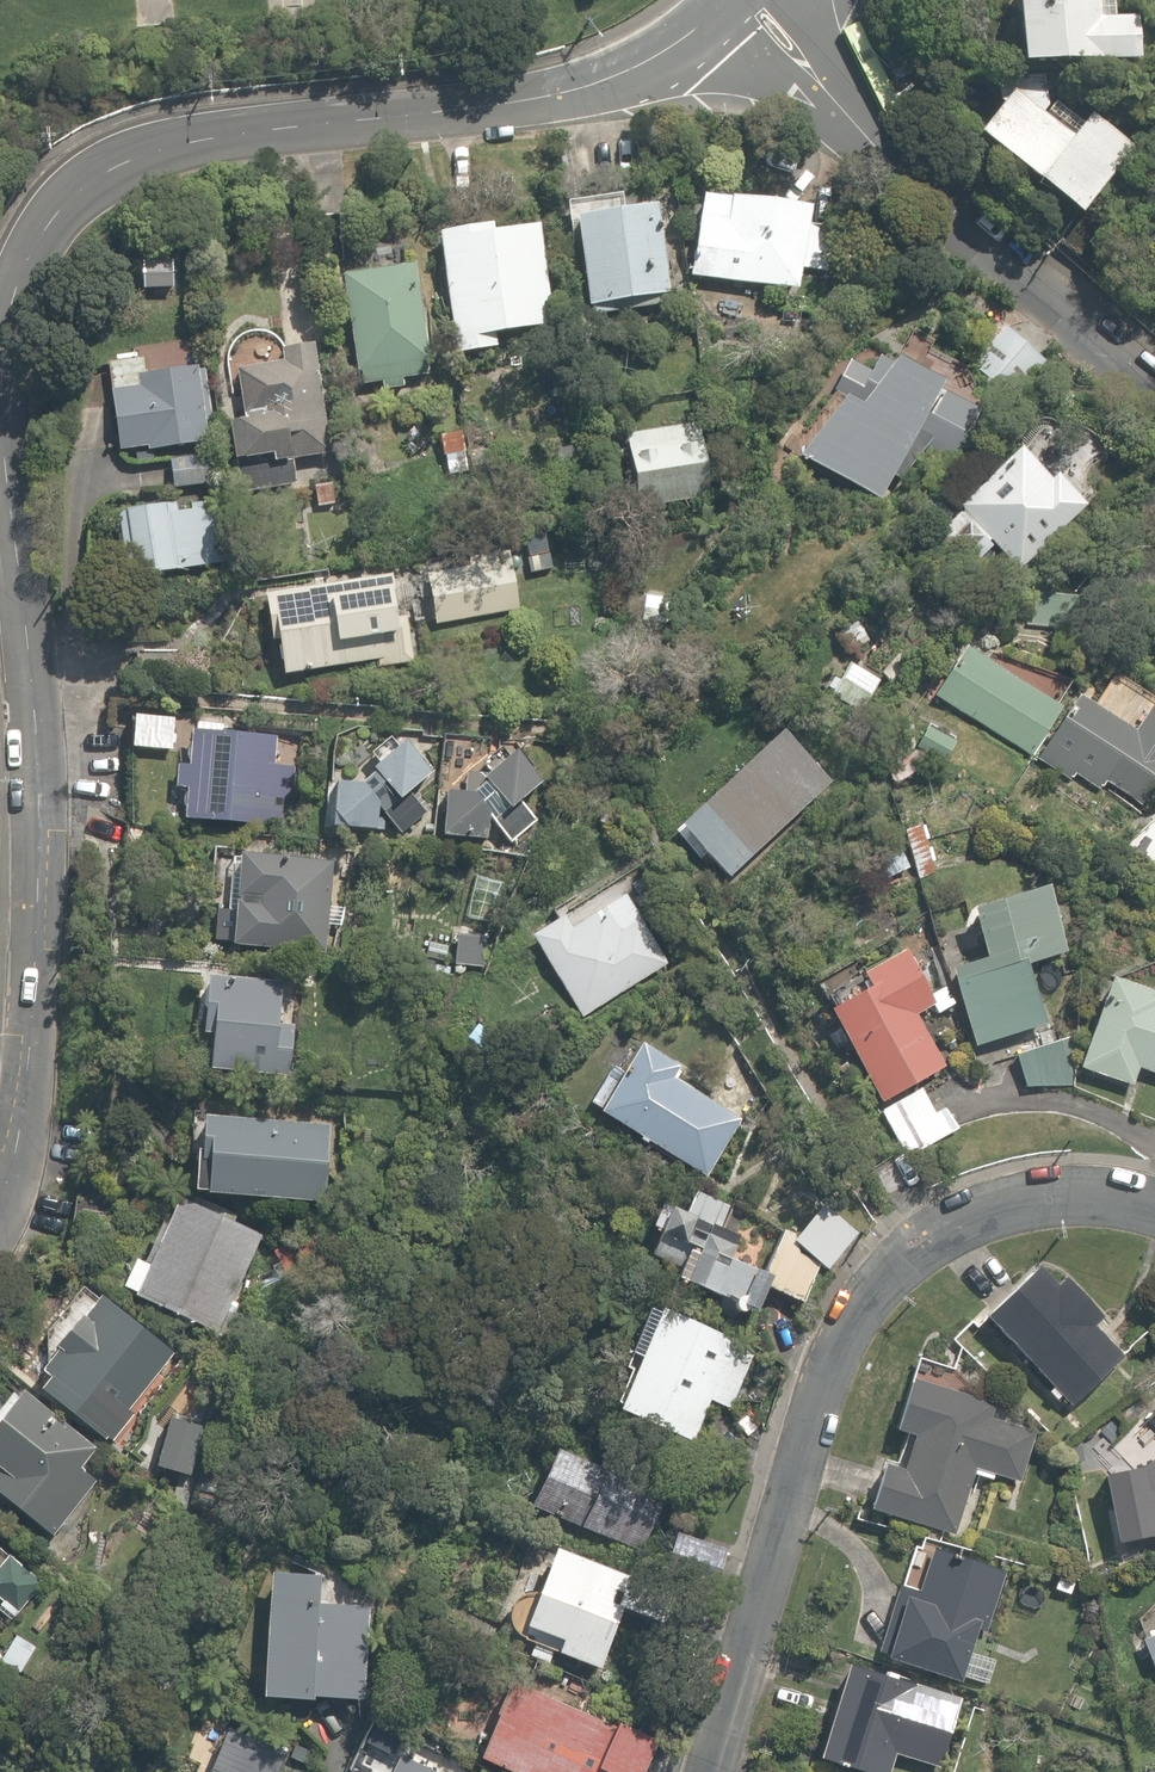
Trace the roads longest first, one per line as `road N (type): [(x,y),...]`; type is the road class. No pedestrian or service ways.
road 1 (tertiary): [(0,342),(59,219),(111,175),(174,147),(595,78),(750,4)]
road 2 (residential): [(713,1771),(820,1418),(865,1322),(930,1257),(1038,1220),(1154,1220)]
road 3 (tertiary): [(0,1208),(34,1124),(45,886),(35,671),(0,461)]
road 4 (residential): [(1154,391),(812,73),(750,4)]

